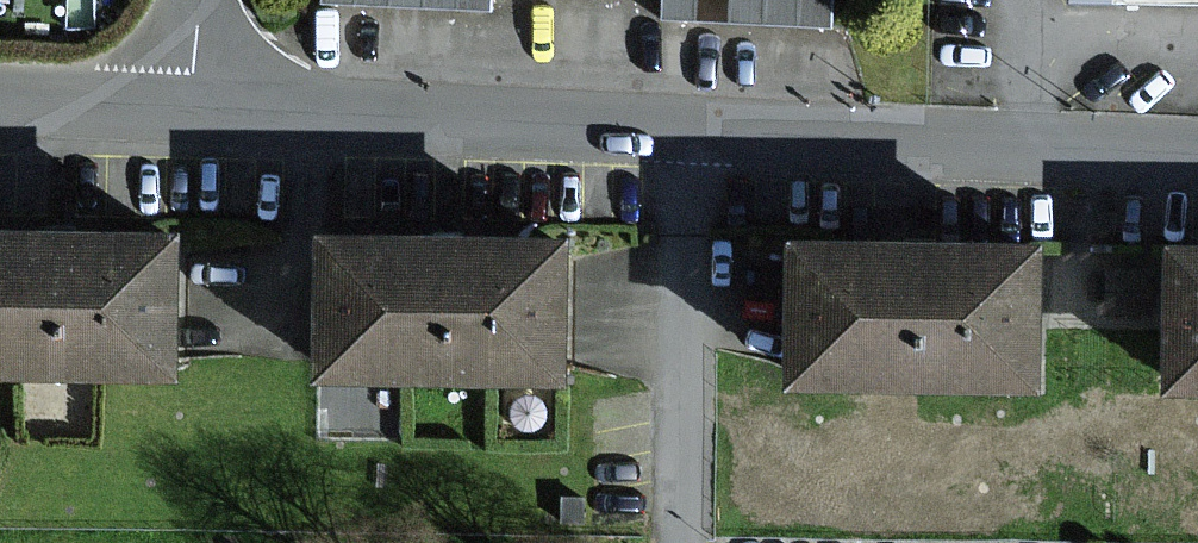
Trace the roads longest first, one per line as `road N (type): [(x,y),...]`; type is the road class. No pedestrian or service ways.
road 1 (residential): [(694,131),(189,115)]
road 2 (residential): [(1197,159),(694,131)]
road 3 (residential): [(694,131),(693,359),(680,542)]
road 4 (residential): [(189,115),(0,109)]

